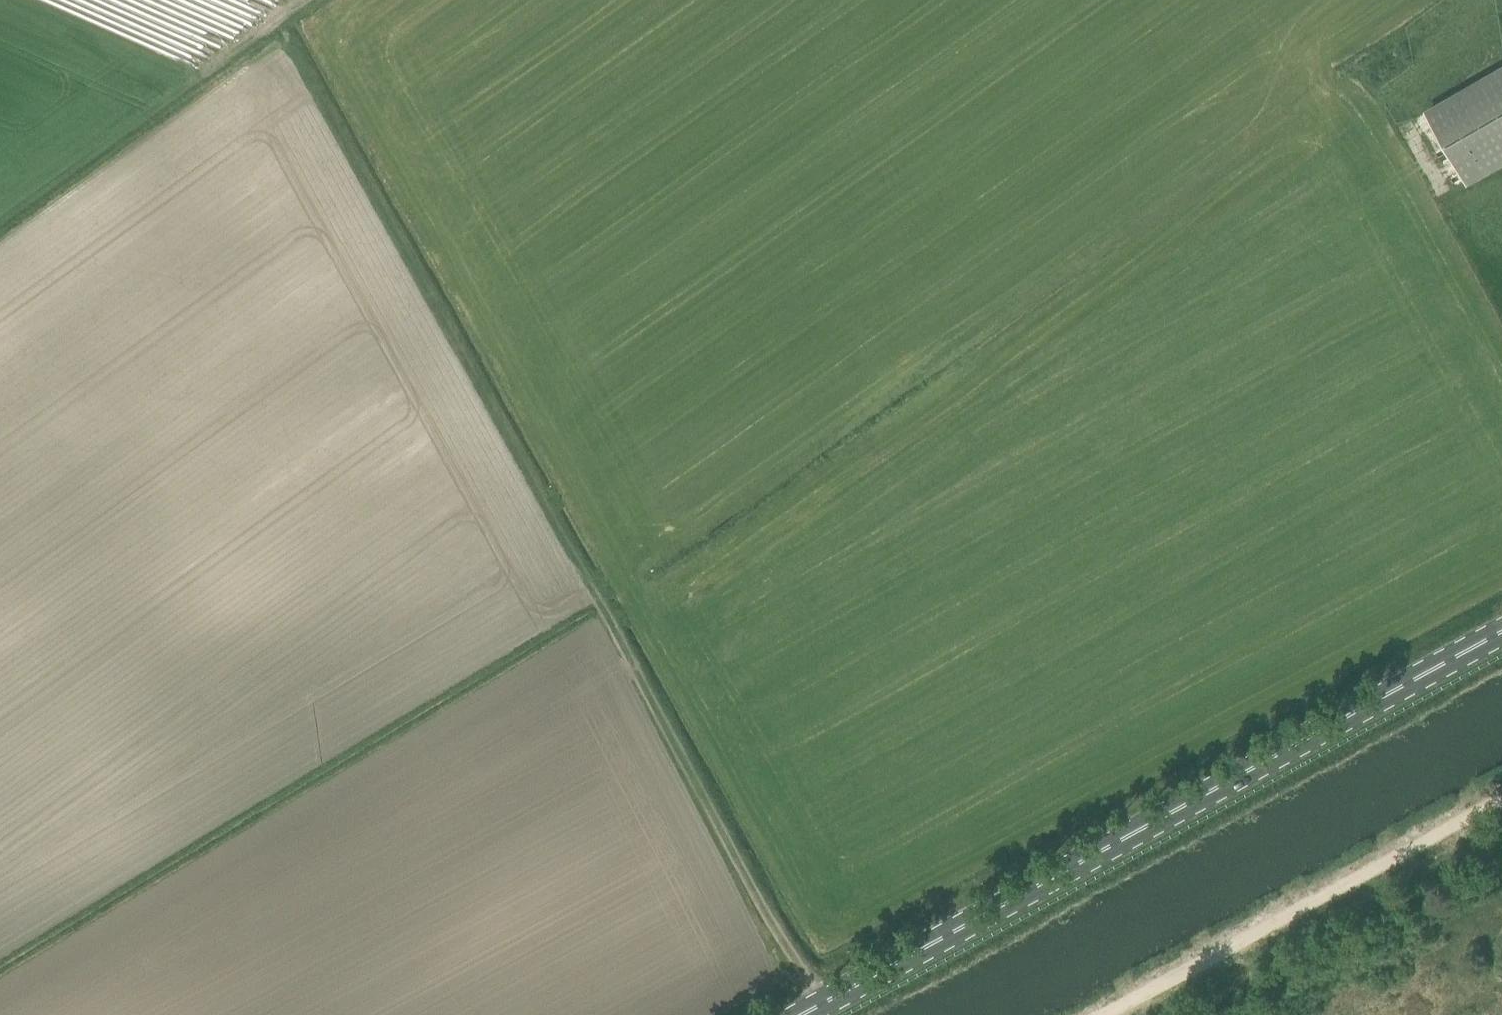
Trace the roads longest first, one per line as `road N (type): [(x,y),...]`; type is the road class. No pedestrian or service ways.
road 1 (primary): [(807,1014),(1501,634)]
road 2 (track): [(1501,795),(1101,1014)]

